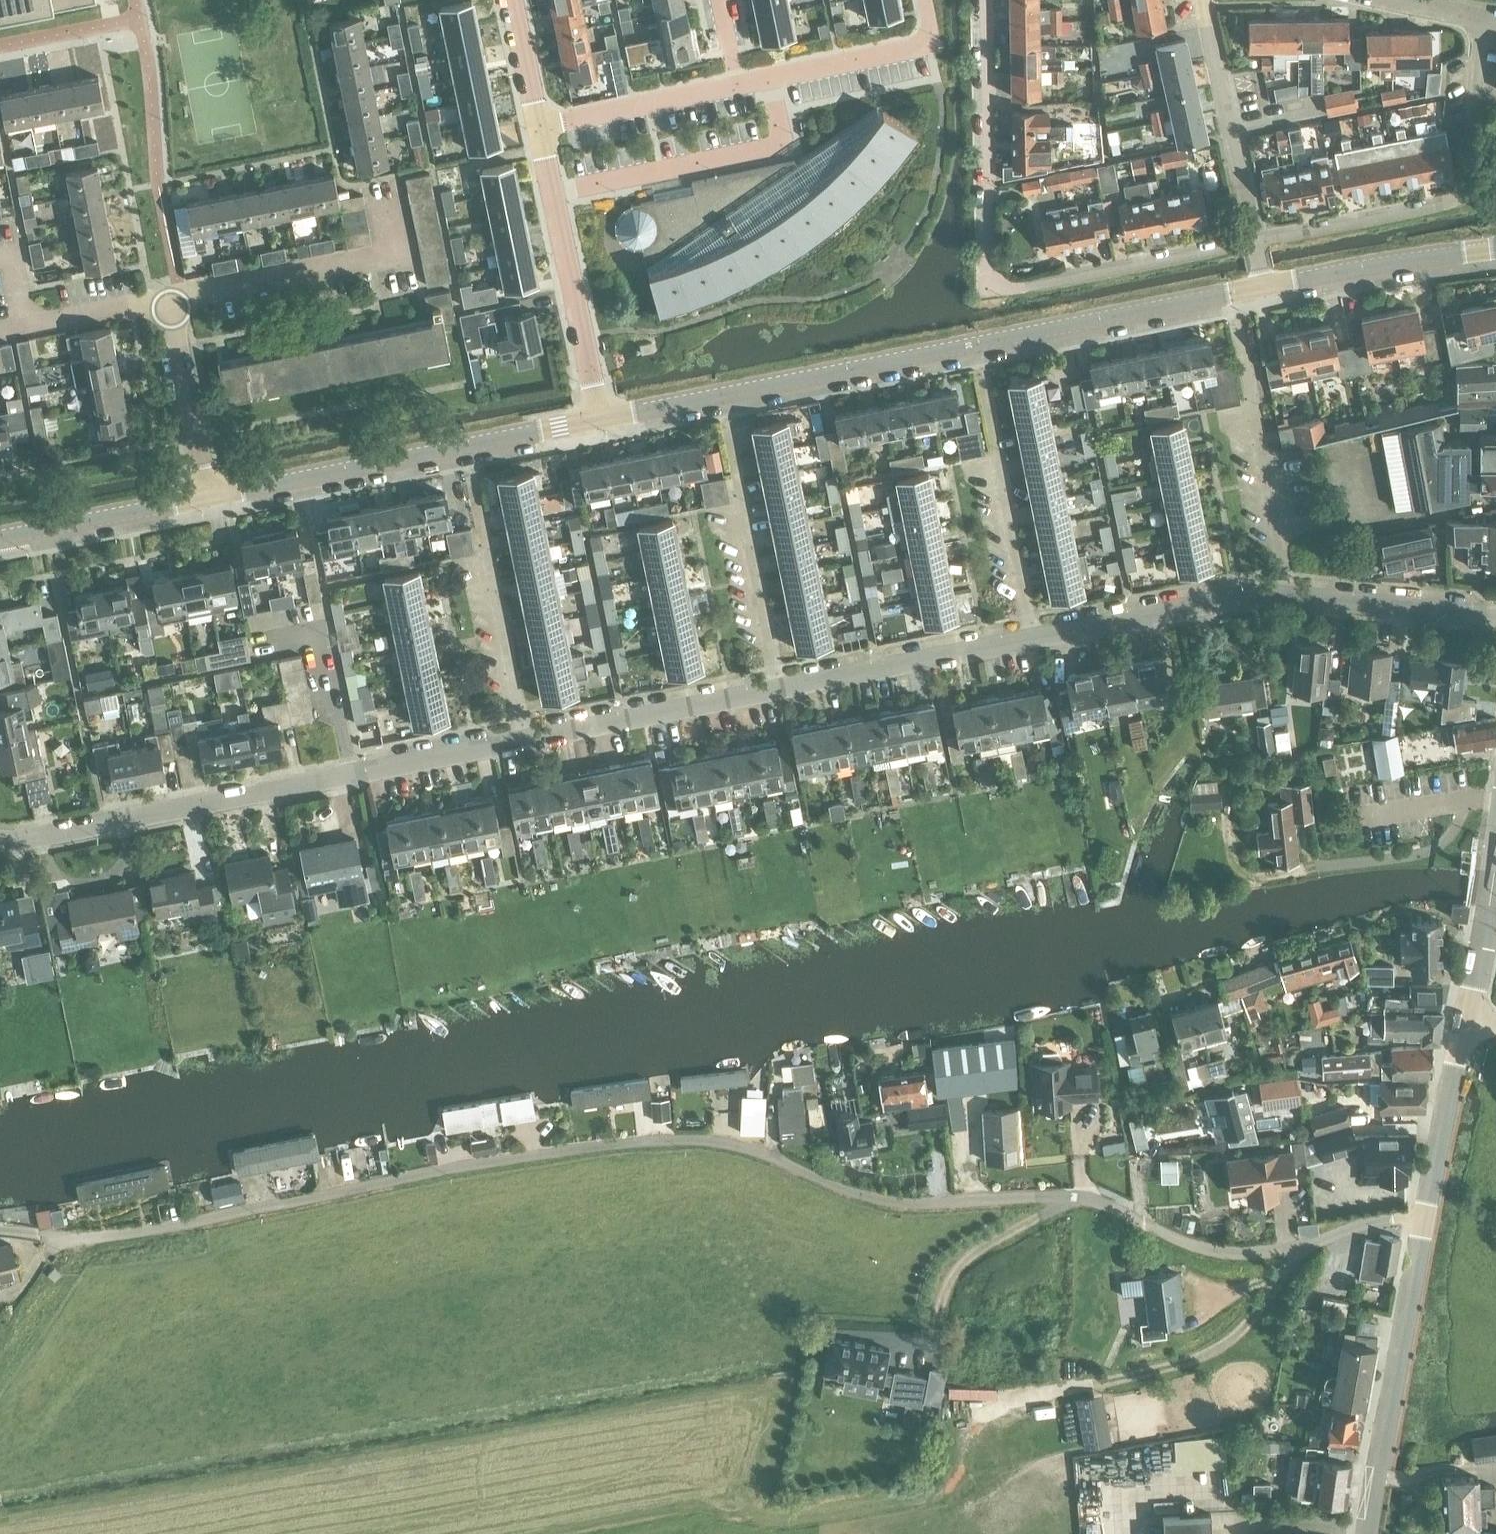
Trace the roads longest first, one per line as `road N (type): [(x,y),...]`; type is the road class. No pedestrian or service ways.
road 1 (residential): [(40,1232),(108,1231),(613,1144),(716,1142),(860,1196),(1080,1197),(1207,1251),(1272,1253),(1425,1206)]
road 2 (residential): [(1253,239),(1457,201),(1470,187),(1492,26)]
road 3 (track): [(993,1401),(1194,1365),(1266,1308),(1316,1243)]
road 4 (unclassified): [(350,774),(16,842),(0,838)]
road 5 (tertiary): [(1425,1206),(1366,1533)]
road 6 (residential): [(1287,596),(1230,293)]
road 7 (residential): [(551,194),(777,149),(783,133),(772,80)]
road 8 (residential): [(1032,638),(974,344)]
road 9 (residential): [(780,689),(722,395)]
road 10 (residential): [(525,740),(468,447)]
road 11 (residential): [(984,250),(992,277),(1012,288),(1253,239)]
road 12 (residential): [(171,297),(385,256),(394,244),(382,183)]
road 13 (tertiary): [(210,500),(468,447)]
road 14 (tertiary): [(974,344),(1230,293)]
road 15 (unclassified): [(780,689),(525,740)]
road 16 (unclassified): [(1287,596),(1241,596),(1032,638)]
road 17 (tertiary): [(722,395),(974,344)]
road 18 (unclassified): [(1032,638),(780,689)]
road 19 (residential): [(984,250),(984,0)]
road 20 (residential): [(1253,239),(1202,0)]
road 21 (tertiary): [(1264,286),(1495,249)]
road 22 (residential): [(599,419),(551,194)]
road 23 (tertiary): [(0,543),(210,500)]
road 24 (residential): [(350,774),(321,632),(253,645)]
road 25 (residential): [(772,80),(934,47),(923,0)]
road 26 (unclassified): [(1495,615),(1287,596)]
road 27 (residential): [(210,500),(171,297)]
road 28 (residential): [(538,126),(737,87)]
road 29 (tertiary): [(1425,1206),(1465,1020)]
road 30 (unclassified): [(525,740),(350,774)]
road 31 (tertiary): [(1465,1020),(1495,866)]
road 32 (residential): [(23,326),(171,297)]
road 33 (tertiary): [(468,447),(599,419)]
road 34 (residential): [(538,126),(511,0)]
road 35 (tertiary): [(599,419),(722,395)]

